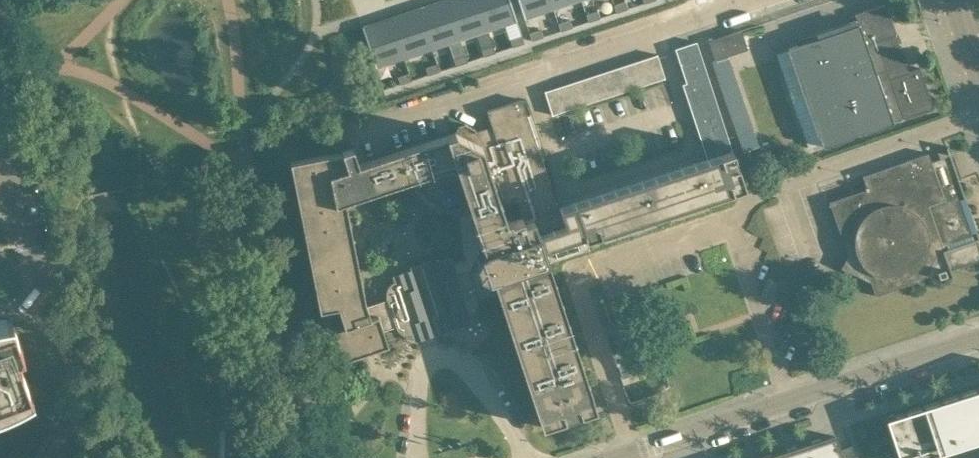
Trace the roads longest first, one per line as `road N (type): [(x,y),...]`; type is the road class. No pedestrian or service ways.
road 1 (residential): [(618,457),(978,337)]

